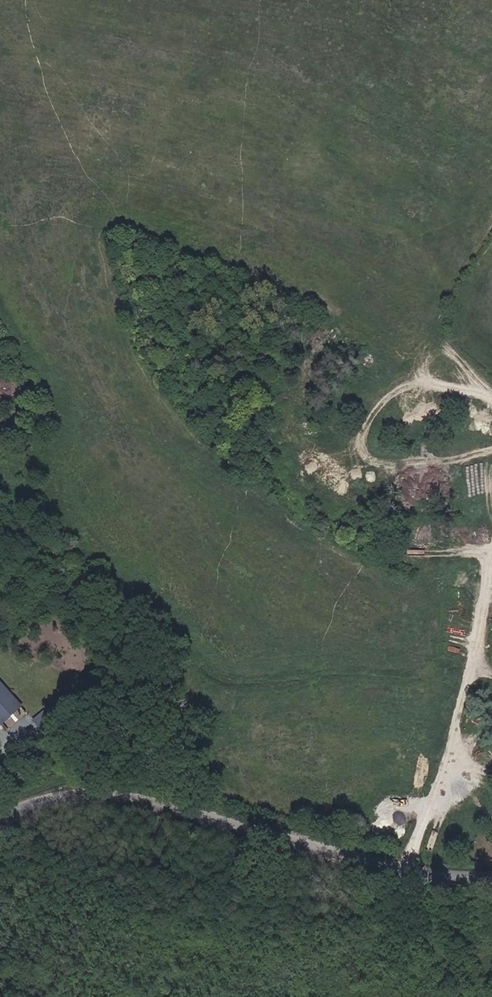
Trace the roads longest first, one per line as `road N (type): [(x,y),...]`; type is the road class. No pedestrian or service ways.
road 1 (unclassified): [(0,818),(78,793),(125,793),(397,869),(491,875)]

